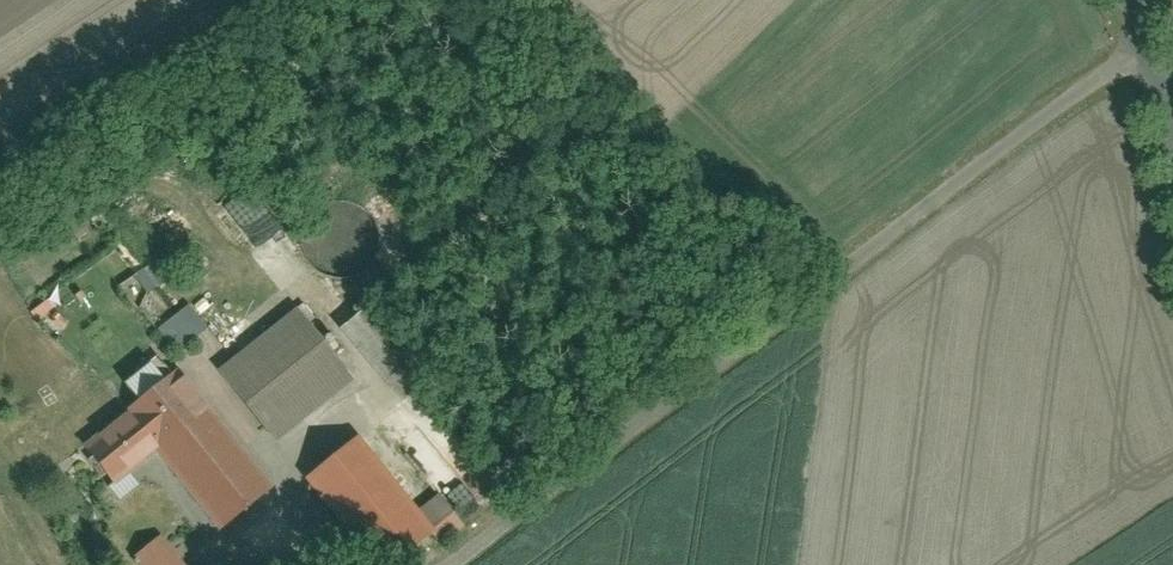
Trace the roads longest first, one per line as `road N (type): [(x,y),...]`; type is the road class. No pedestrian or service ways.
road 1 (residential): [(1144,50),(1004,141),(451,564)]

